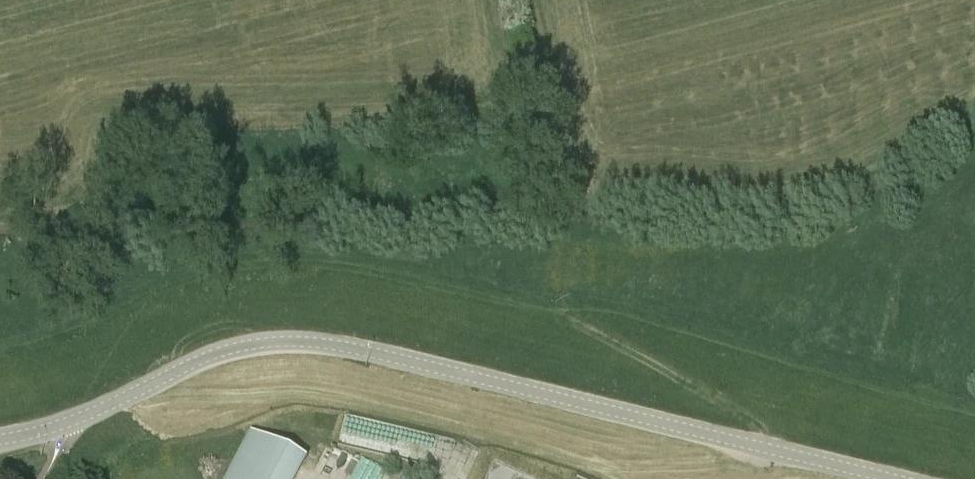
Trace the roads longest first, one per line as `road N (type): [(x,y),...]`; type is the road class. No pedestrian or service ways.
road 1 (tertiary): [(0,441),(64,430),(215,354),(300,343),(352,349),(882,478)]

